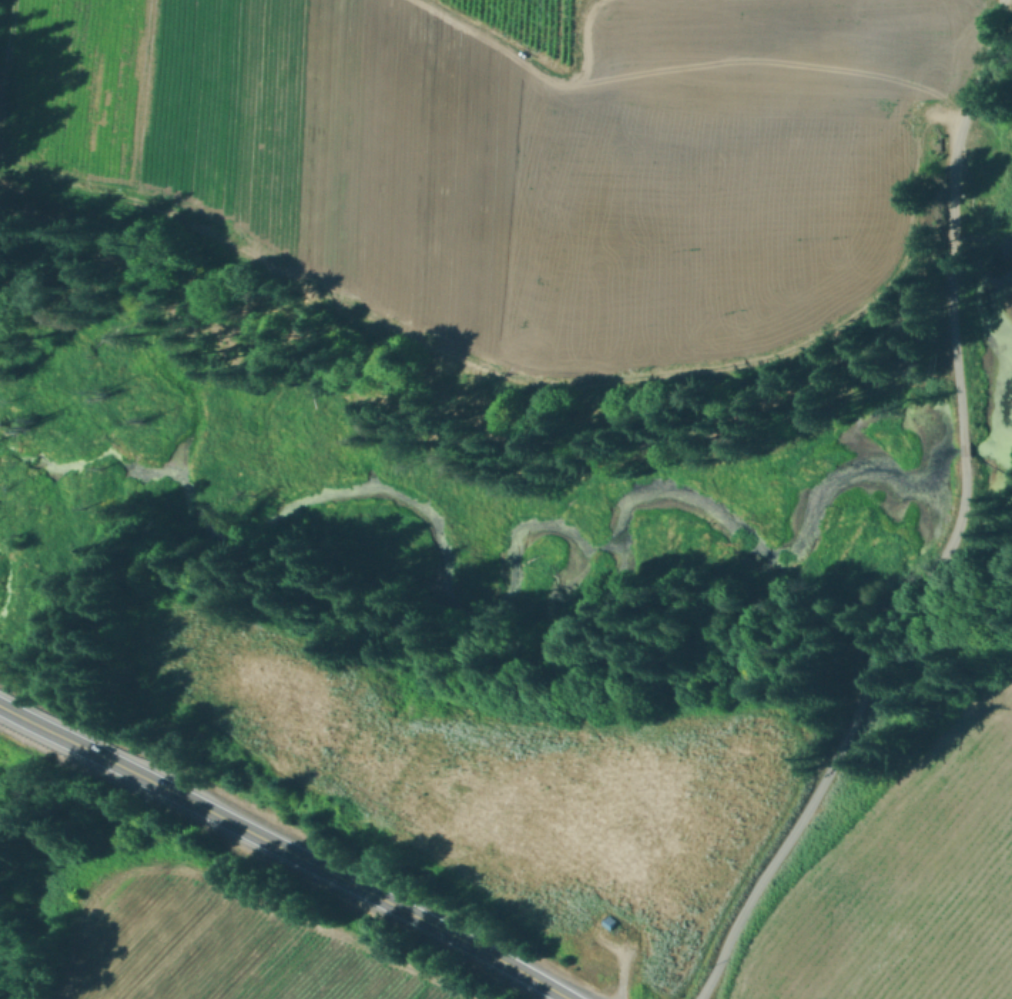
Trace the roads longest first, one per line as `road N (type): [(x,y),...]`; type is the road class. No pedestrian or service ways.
road 1 (track): [(698,998),(957,529),(965,474),(951,288),(953,179),(1002,0)]
road 2 (trunk): [(564,998),(0,705)]

